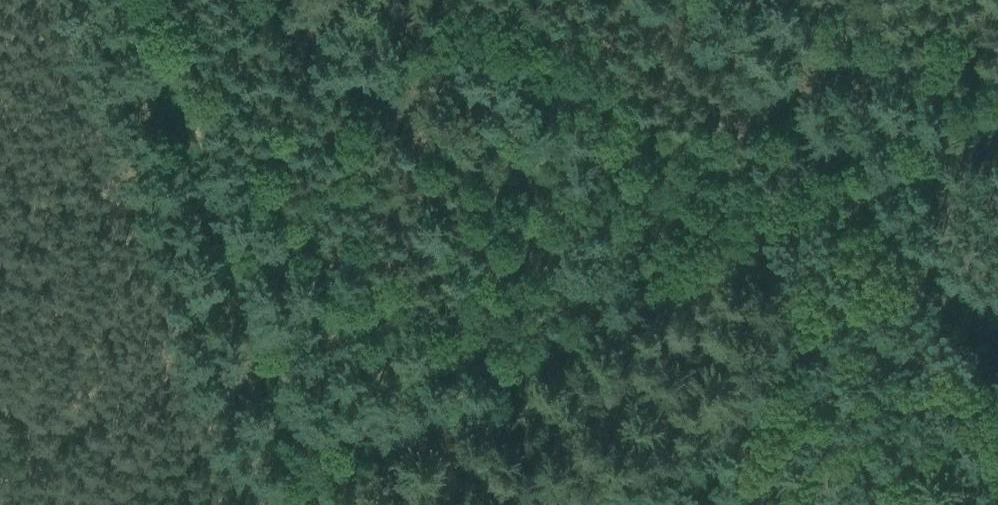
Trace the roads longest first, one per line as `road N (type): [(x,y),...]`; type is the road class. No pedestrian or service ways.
road 1 (track): [(997,108),(259,504)]
road 2 (track): [(228,504),(58,0)]
road 3 (track): [(997,337),(829,199)]

